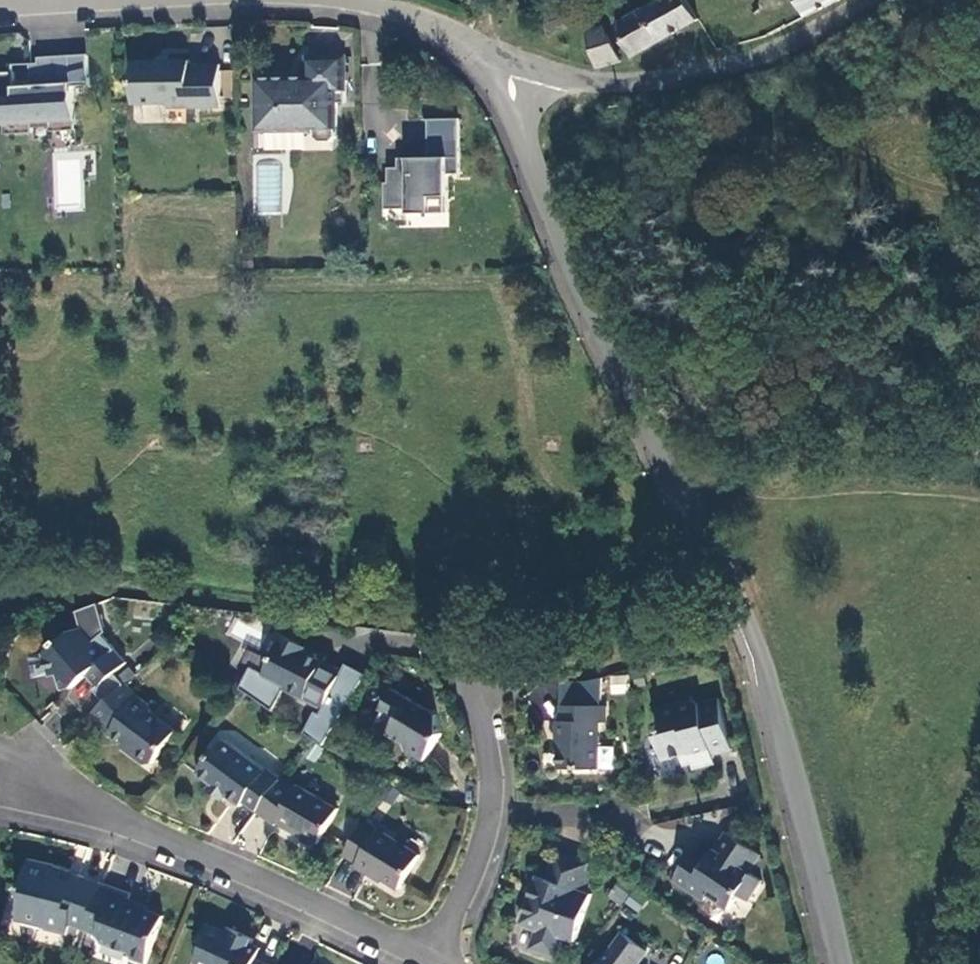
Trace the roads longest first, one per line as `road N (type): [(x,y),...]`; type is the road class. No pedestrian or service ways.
road 1 (unclassified): [(838,963),(761,678),(673,479),(577,298),(498,80)]
road 2 (residential): [(0,752),(95,808),(430,960)]
road 3 (unclassified): [(498,80),(668,87),(749,67),(869,0)]
road 4 (residential): [(332,0),(416,17),(488,62),(498,80)]
road 5 (residential): [(491,812),(430,960)]
road 6 (residential): [(491,812),(612,815),(646,831)]
road 7 (residential): [(464,683),(480,723),(491,812)]

